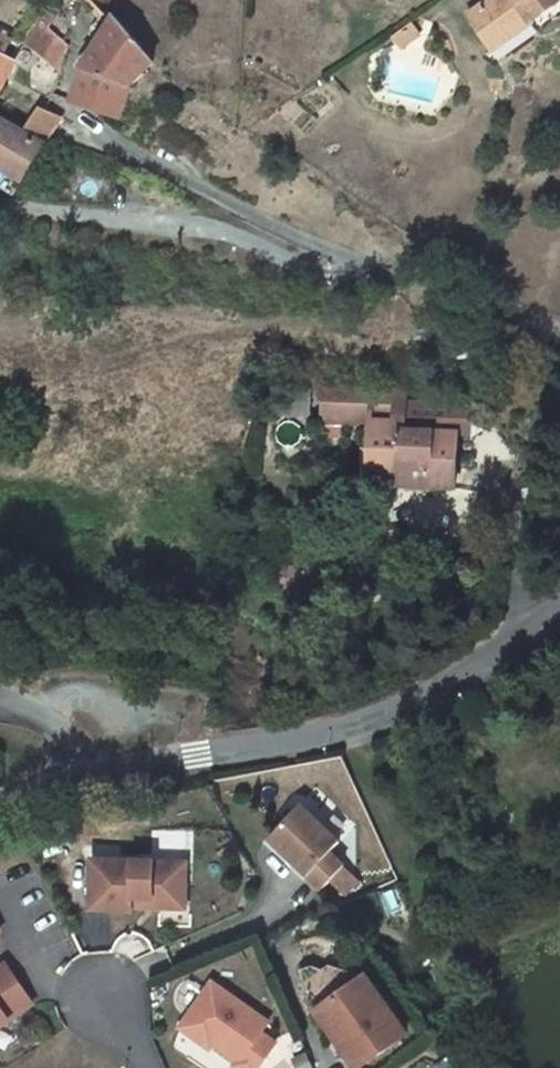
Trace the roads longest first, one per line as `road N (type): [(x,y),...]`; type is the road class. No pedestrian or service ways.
road 1 (unclassified): [(0,806),(84,777),(277,747),(379,720),(516,646),(559,608)]
road 2 (residential): [(559,343),(352,259),(122,151)]

